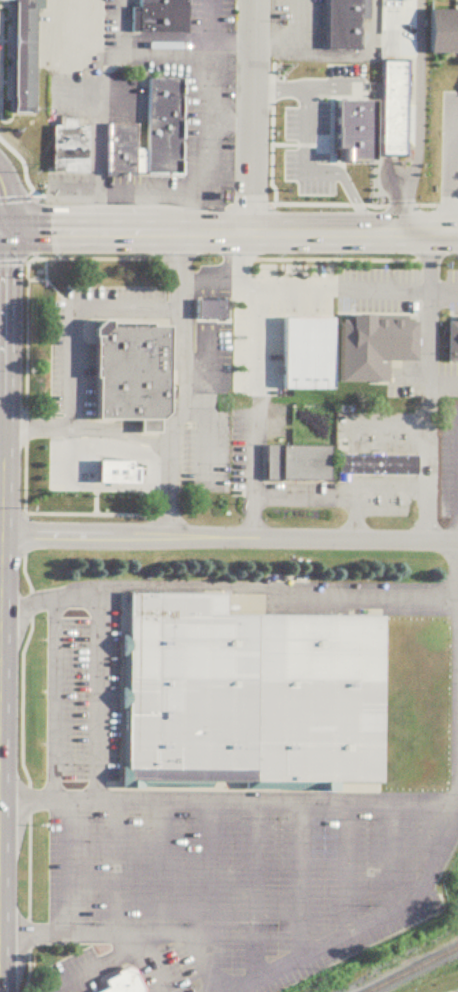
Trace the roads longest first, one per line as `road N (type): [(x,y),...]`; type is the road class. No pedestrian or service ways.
road 1 (residential): [(457,543),(0,532)]
road 2 (tertiary): [(0,231),(457,232)]
road 3 (tertiary): [(0,481),(7,259),(0,205)]
road 4 (residential): [(250,232),(251,0)]

